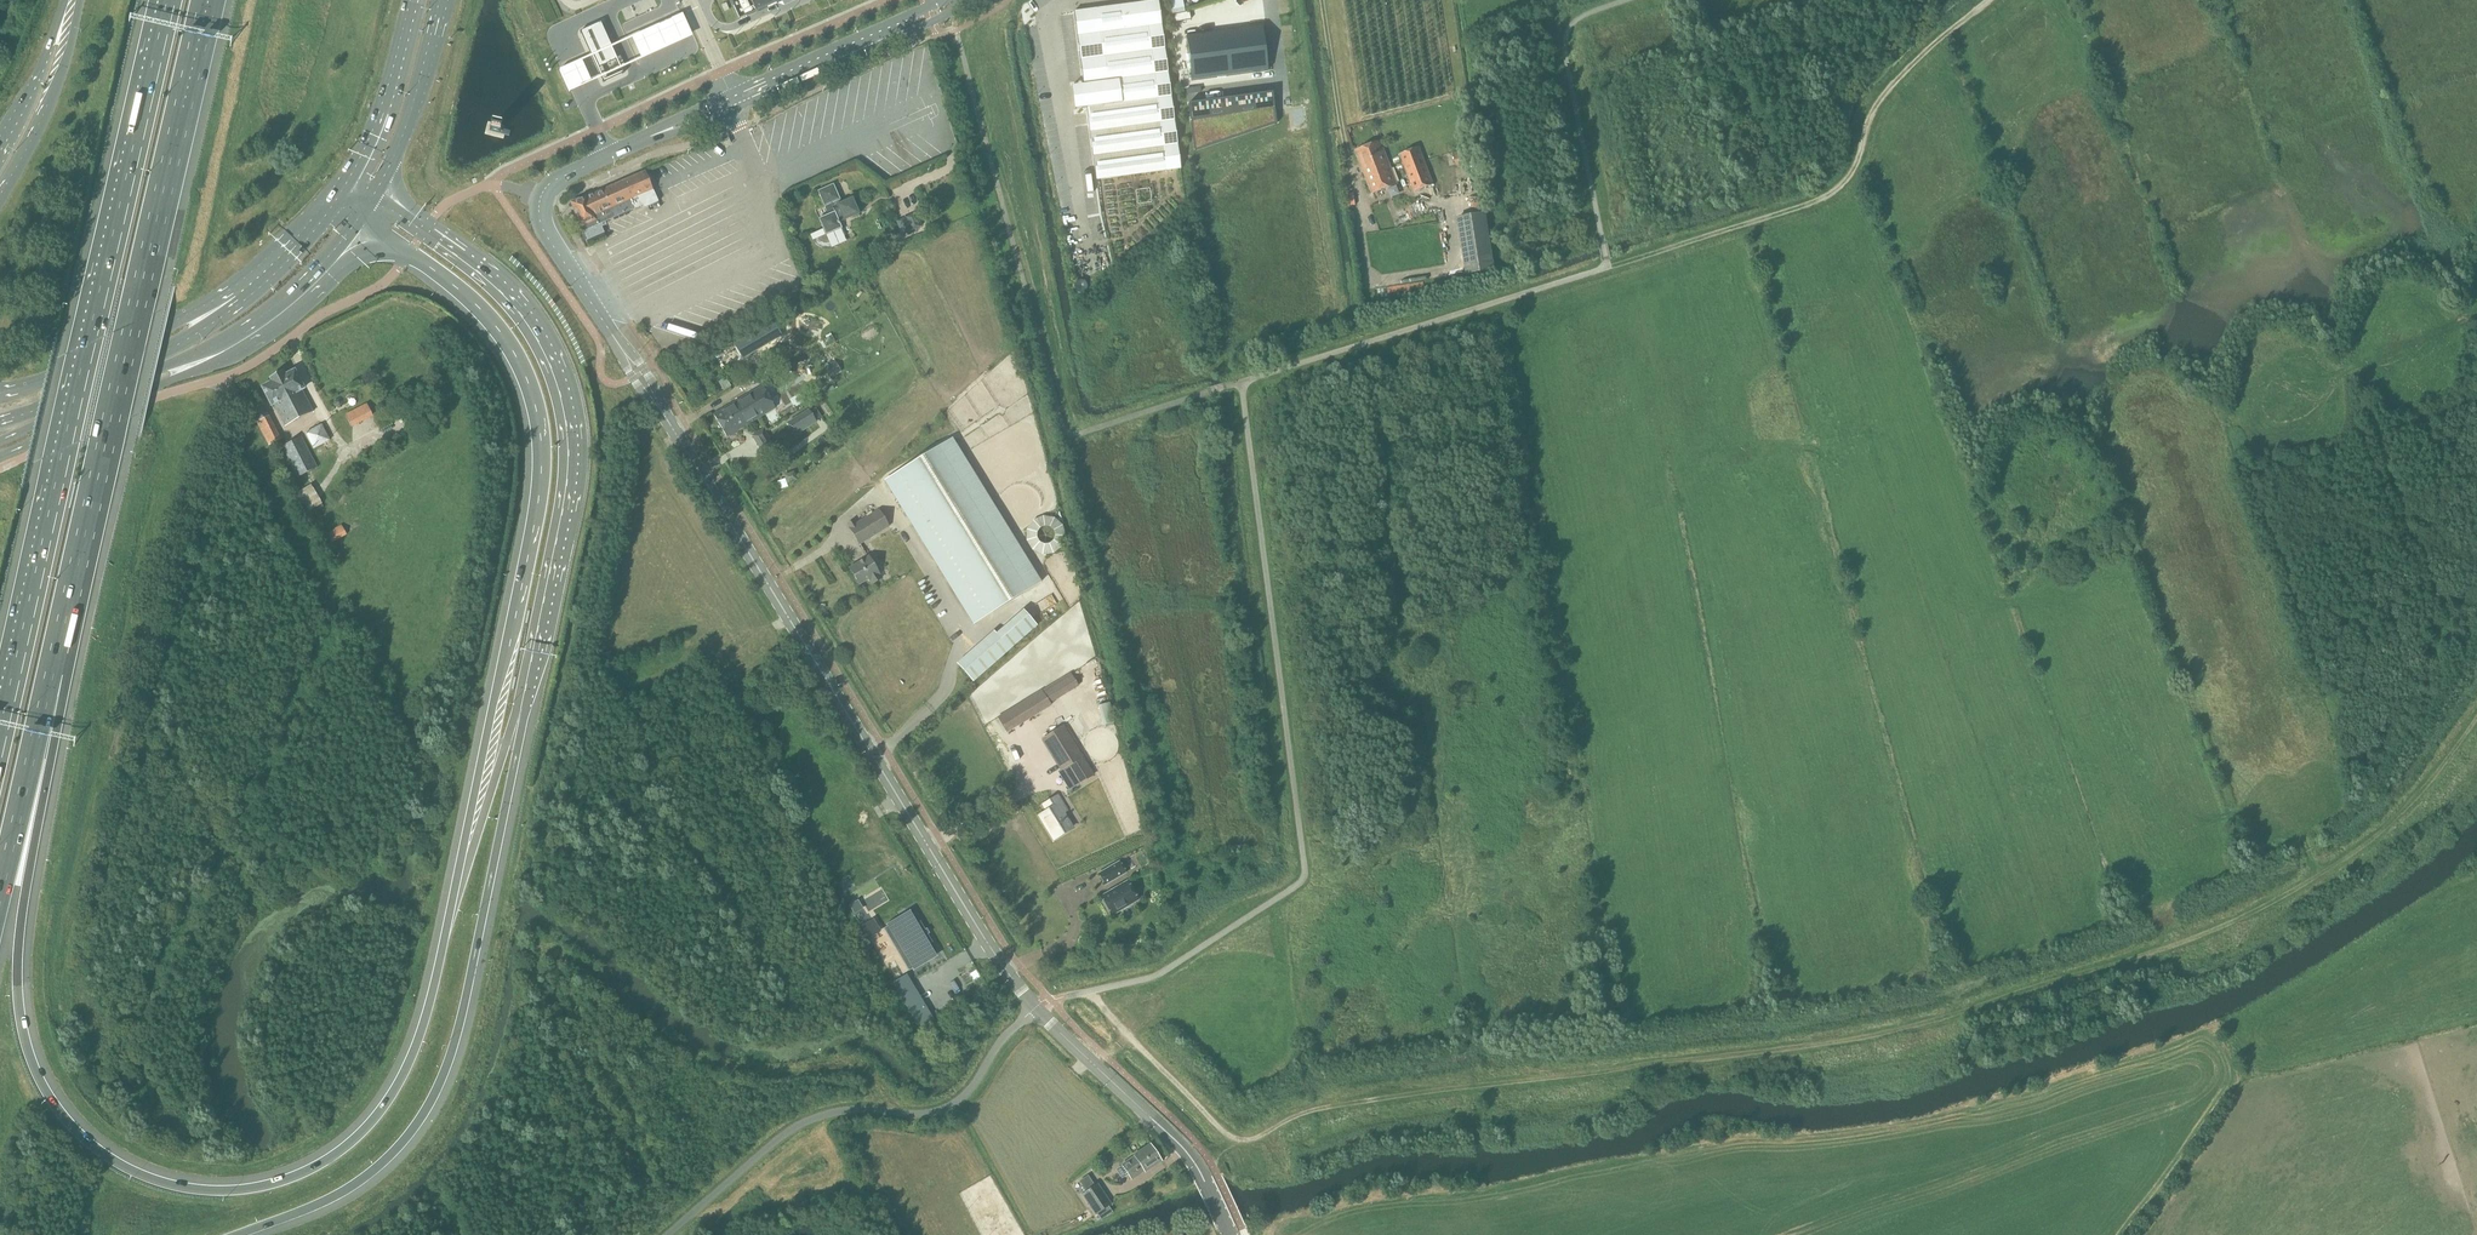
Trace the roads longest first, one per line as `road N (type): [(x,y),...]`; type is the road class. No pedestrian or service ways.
road 1 (motorway): [(410,252),(457,287),(507,341),(538,416),(541,484),(424,1025),(384,1108),(360,1135),(298,1175),(229,1191),(163,1183),(84,1138),(39,1077),(23,1026),(19,951),(68,679),(69,608)]
road 2 (track): [(1128,1036),(1225,1135),(1243,1143),(1339,1105),(1928,1022),(2283,897),(2411,807),(2476,712)]
road 3 (motorway): [(235,1234),(357,1183),(410,1132),(446,1069),(570,497),(570,418),(548,349),(523,305),(427,228)]
road 4 (tertiary): [(1230,1234),(1187,1151),(1013,978),(671,424)]
road 5 (motorway): [(167,0),(0,728)]
road 6 (motorway): [(69,608),(210,0)]
road 7 (track): [(1608,267),(1806,207),(1846,184),(1884,94),(1989,0)]
road 8 (unclassified): [(0,468),(156,397),(245,369),(321,315),(380,286),(410,252)]
road 9 (track): [(111,761),(160,580),(227,412),(219,379)]
road 10 (track): [(886,1111),(867,1071),(848,1063),(772,1073),(724,1067),(658,1032),(620,998)]
road 11 (motorway): [(0,910),(69,608)]
road 12 (primary): [(237,296),(228,313),(160,354),(0,421)]
road 13 (primary): [(0,456),(207,369),(234,346)]
road 14 (primary): [(237,296),(0,392)]
road 15 (primary): [(0,440),(157,369),(234,346)]
road 16 (primary): [(0,195),(51,100),(80,0)]
road 17 (secondary): [(375,194),(404,132),(440,0)]
road 18 (secondary): [(411,0),(375,135),(344,188)]
road 19 (primary): [(234,346),(327,271),(359,217)]
road 20 (tertiary): [(733,101),(891,32)]
road 21 (primary): [(65,0),(0,149)]
road 22 (primary): [(344,188),(297,247),(237,296)]
road 23 (tertiary): [(607,326),(548,229),(544,197)]
road 24 (unclassified): [(427,228),(447,203),(484,186),(544,197)]
road 25 (tertiary): [(544,197),(566,176),(648,138)]

